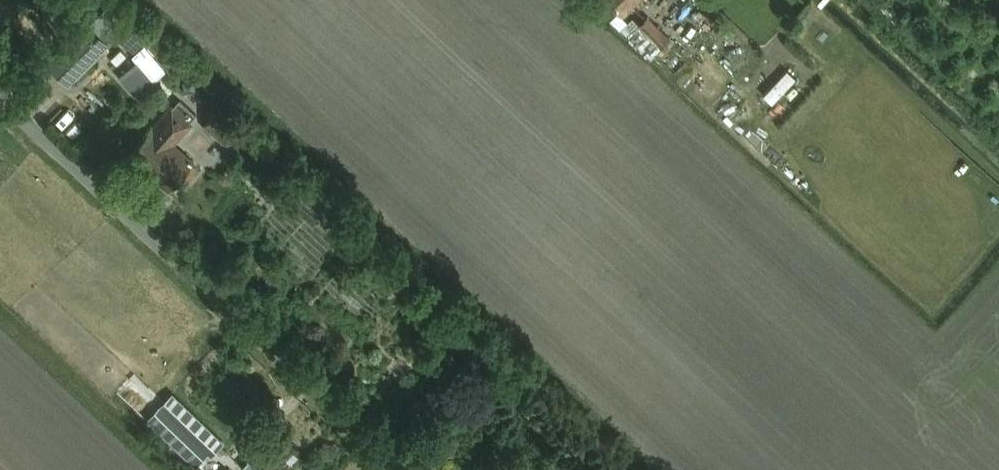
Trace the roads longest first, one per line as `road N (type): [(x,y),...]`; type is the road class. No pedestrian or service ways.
road 1 (unclassified): [(395,469),(0,99)]

